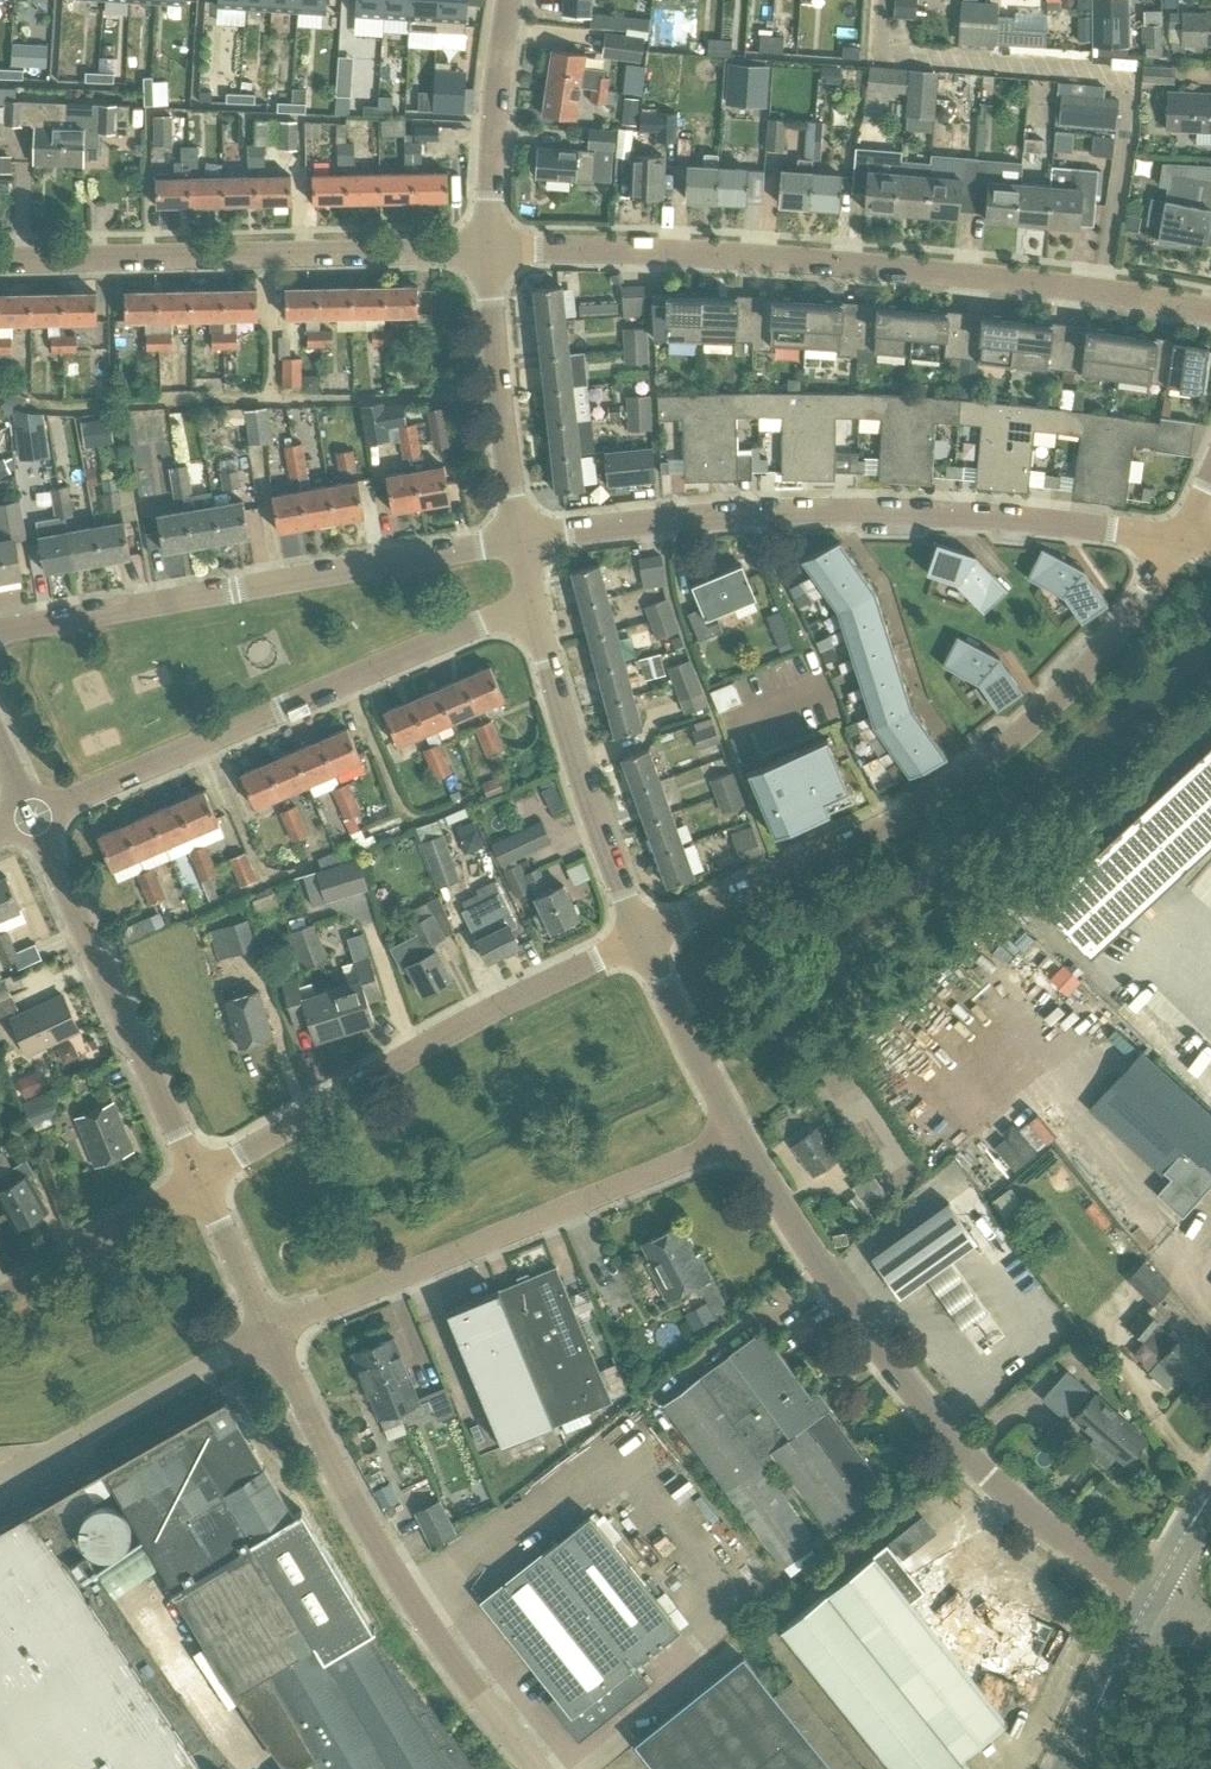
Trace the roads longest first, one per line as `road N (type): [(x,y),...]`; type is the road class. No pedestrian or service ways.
road 1 (residential): [(638,940),(887,822),(966,765),(1080,673),(1188,536)]
road 2 (residential): [(520,541),(755,511),(894,512),(1188,536)]
road 3 (residential): [(1149,1596),(1045,1531),(912,1400),(737,1142)]
road 4 (residential): [(487,249),(776,258),(1096,291)]
road 5 (residential): [(33,817),(529,597)]
road 6 (residential): [(0,633),(520,541)]
road 7 (residential): [(1096,291),(1125,69),(884,52),(886,0)]
road 8 (residential): [(538,1768),(416,1613),(269,1334)]
road 9 (residential): [(269,1334),(737,1142)]
road 10 (residential): [(200,1178),(484,1014),(638,940)]
road 11 (residential): [(0,262),(487,249)]
road 12 (residential): [(200,1178),(33,817)]
road 13 (residential): [(638,940),(529,597)]
road 14 (residential): [(0,1484),(269,1334)]
road 15 (residential): [(520,541),(487,249)]
road 16 (residential): [(487,249),(512,0)]
road 17 (residential): [(0,1291),(200,1178)]
road 18 (residential): [(737,1142),(638,940)]
road 19 (secondary): [(1068,1768),(1149,1596)]
road 20 (residential): [(269,1334),(200,1178)]

